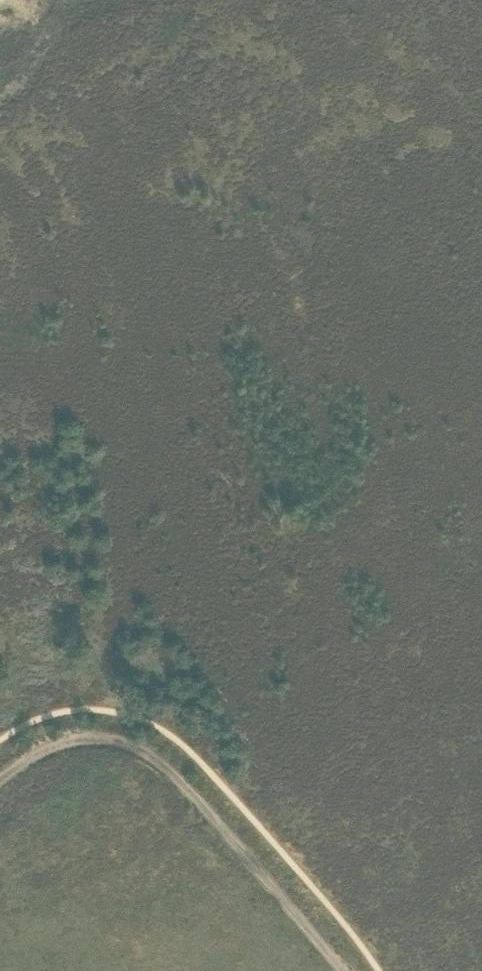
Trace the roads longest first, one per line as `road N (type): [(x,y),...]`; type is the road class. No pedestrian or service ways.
road 1 (track): [(0,779),(66,739),(111,737),(153,755),(342,970)]

